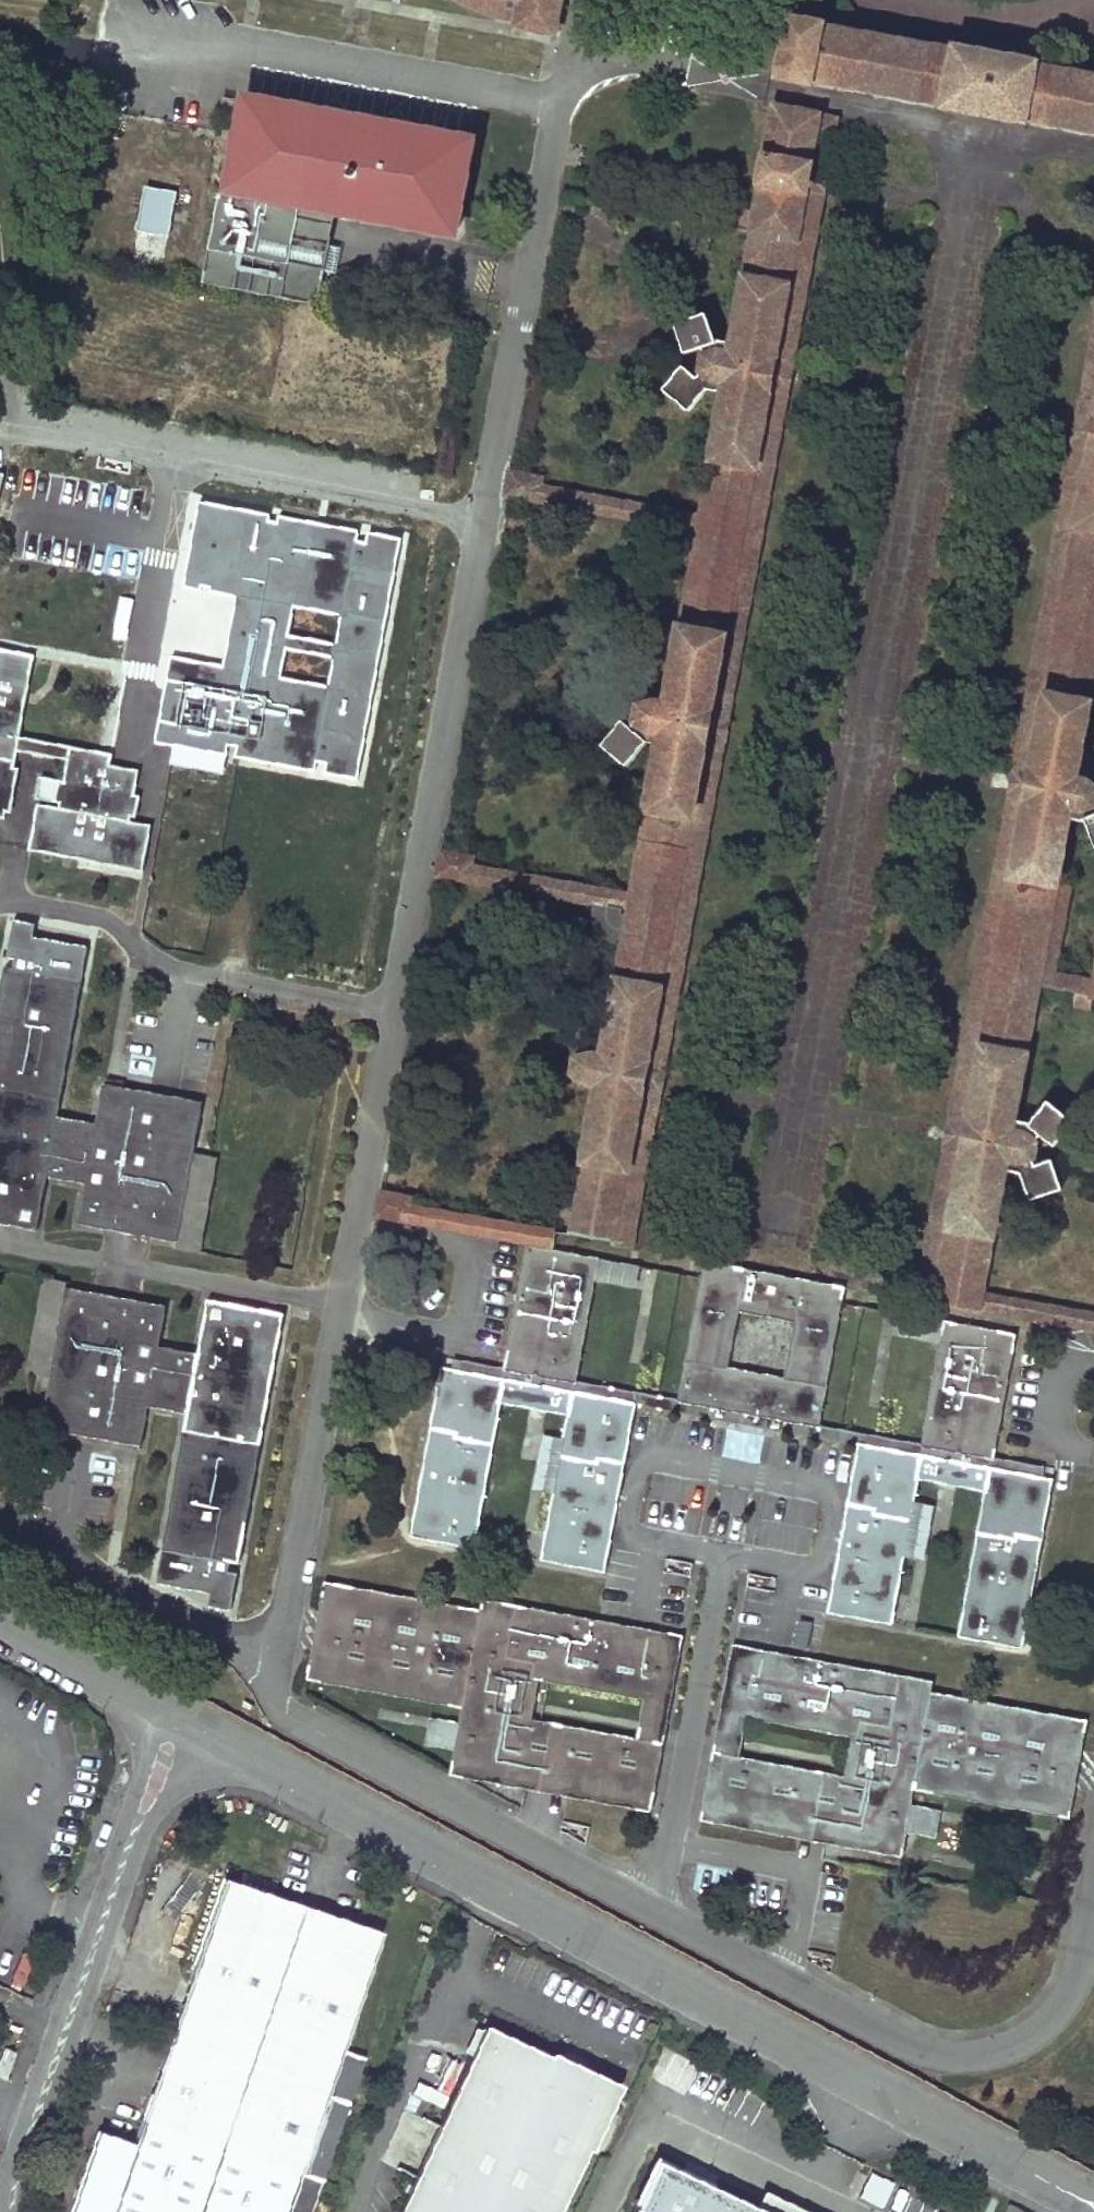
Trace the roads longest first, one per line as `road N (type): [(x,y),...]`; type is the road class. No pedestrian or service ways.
road 1 (residential): [(1093,2203),(214,1737)]
road 2 (unclassified): [(137,1820),(26,2142),(11,2211)]
road 3 (residential): [(161,1708),(0,1626)]

